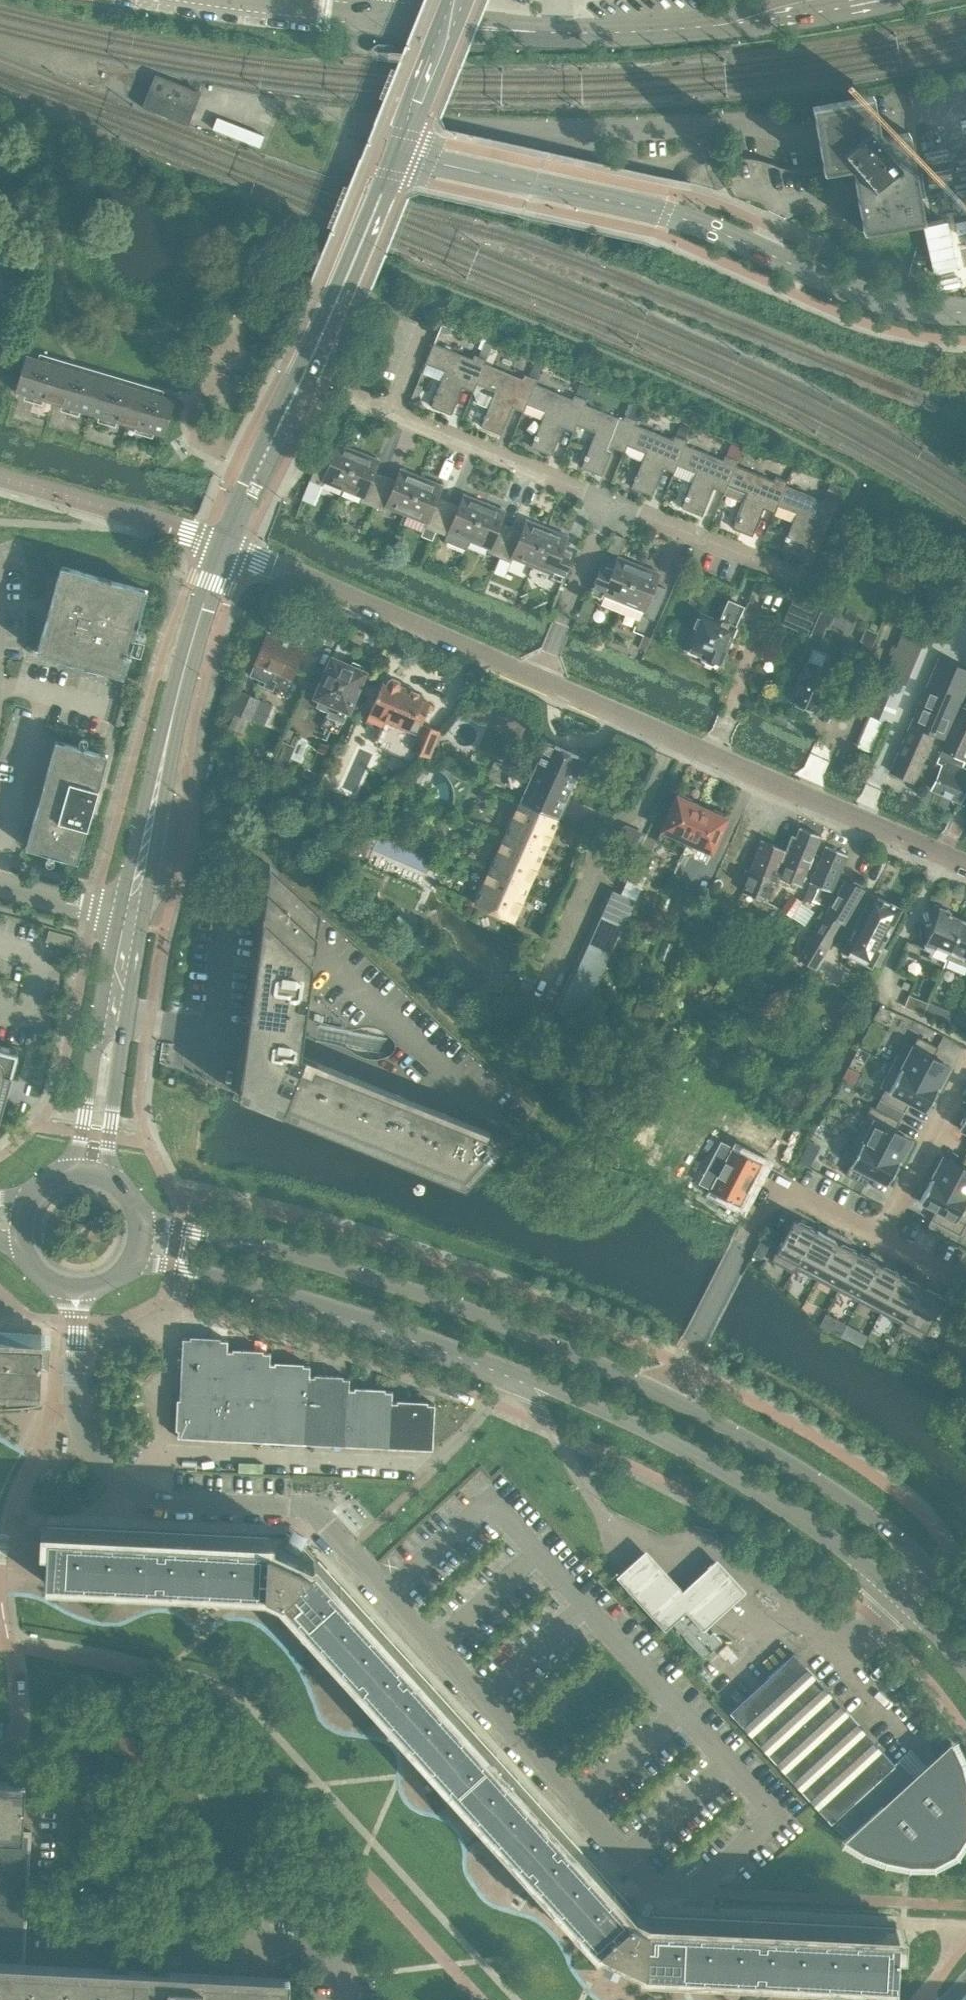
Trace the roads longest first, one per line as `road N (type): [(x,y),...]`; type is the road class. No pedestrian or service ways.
road 1 (tertiary): [(134,1258),(327,1309),(677,1447),(795,1514),(896,1594),(965,1670)]
road 2 (tertiary): [(965,316),(857,293),(657,209),(396,153)]
road 3 (tertiary): [(666,1395),(491,1321),(139,1218)]
road 4 (residential): [(389,1594),(311,1511),(175,1502),(135,1493),(102,1467),(74,1409),(76,1322)]
road 5 (unclassified): [(852,0),(612,32),(494,29),(378,15)]
road 6 (residential): [(965,864),(538,678)]
road 7 (residential): [(389,1594),(656,1888),(695,1893)]
road 8 (tertiary): [(396,153),(224,544)]
road 9 (tertiary): [(131,918),(164,747),(224,544)]
road 10 (tertiary): [(965,1609),(837,1489),(666,1395)]
road 11 (residential): [(538,678),(224,544)]
road 12 (residential): [(609,502),(389,410),(420,328)]
road 13 (residential): [(224,544),(0,480)]
road 14 (residential): [(880,1234),(777,1184),(730,1271)]
road 15 (residential): [(794,578),(609,502)]
road 16 (residential): [(965,1078),(880,1234)]
road 17 (tertiary): [(455,0),(396,153)]
road 18 (tertiary): [(110,1178),(114,1020)]
road 19 (tertiary): [(114,1020),(95,1051),(74,1170)]
road 20 (unclassified): [(131,918),(0,881)]
road 21 (unclassified): [(378,15),(244,0)]
road 22 (residential): [(563,616),(609,502)]

